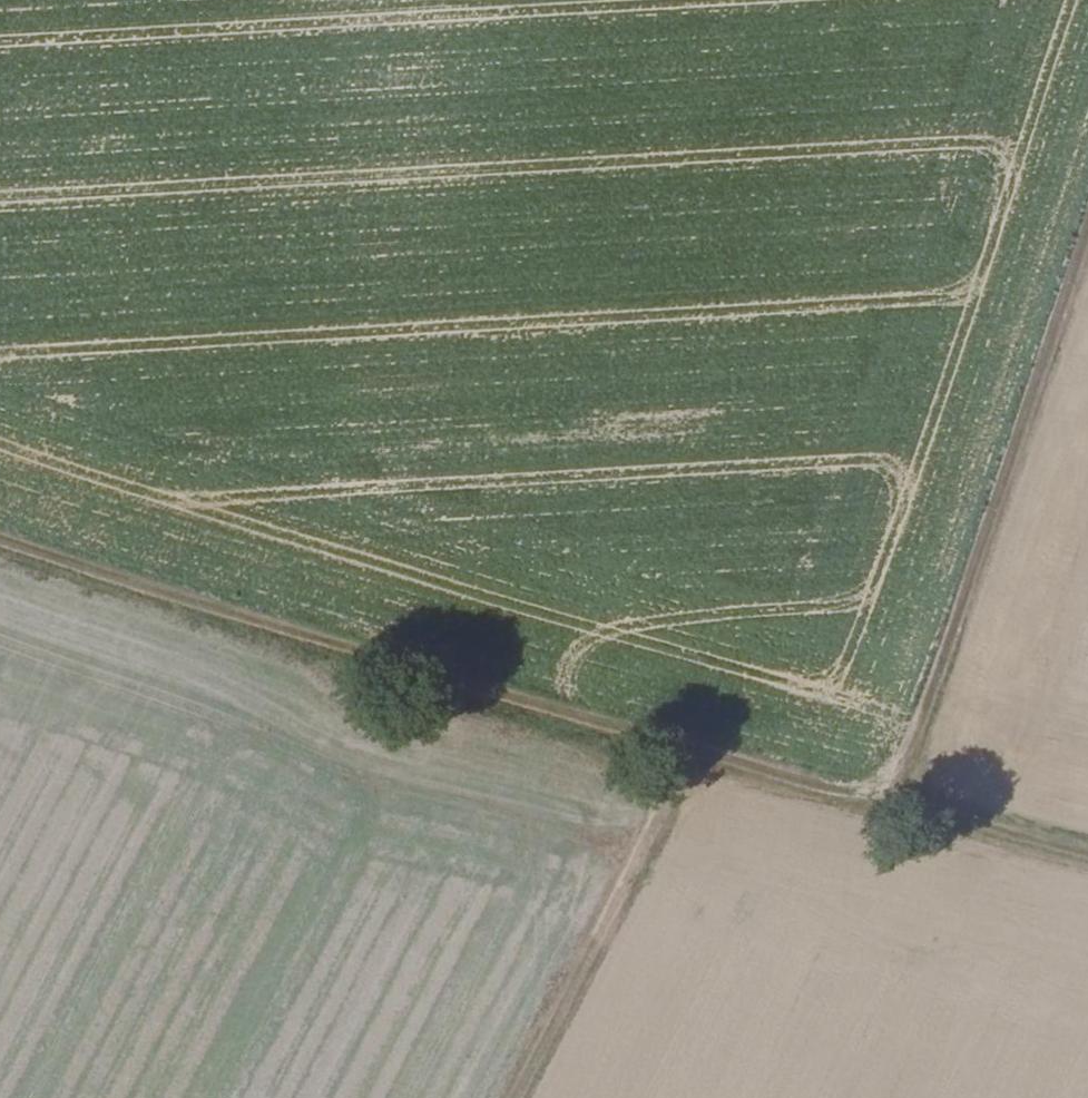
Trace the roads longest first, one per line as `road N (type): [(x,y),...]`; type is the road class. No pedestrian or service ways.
road 1 (track): [(513,1097),(682,759),(897,820),(1087,861)]
road 2 (track): [(682,759),(0,532)]
road 3 (track): [(897,820),(1087,232)]

